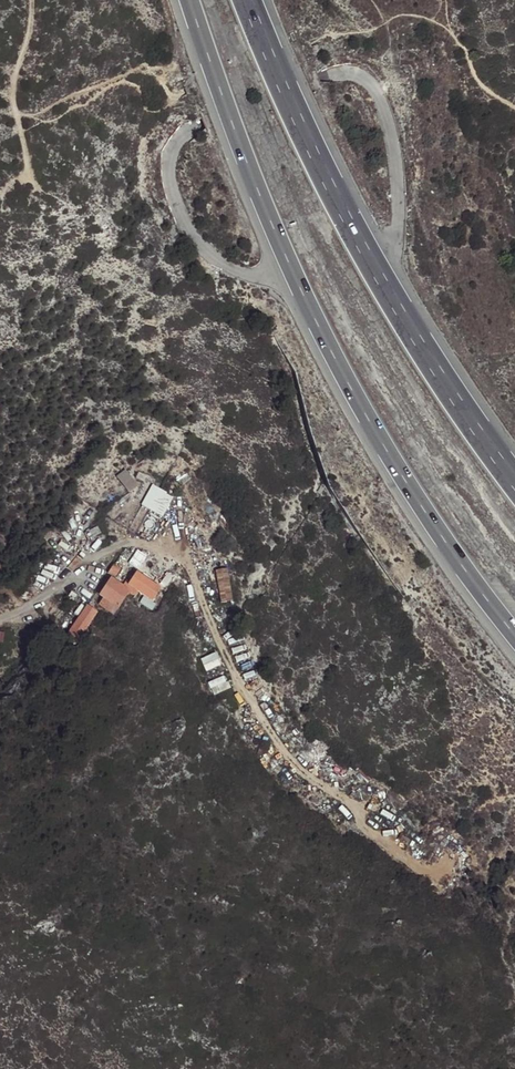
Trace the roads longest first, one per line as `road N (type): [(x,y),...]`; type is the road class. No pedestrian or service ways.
road 1 (motorway): [(190,0),(234,130),(346,382),(451,550),(514,634)]
road 2 (motorway): [(514,483),(382,282),(306,140),(247,0)]

